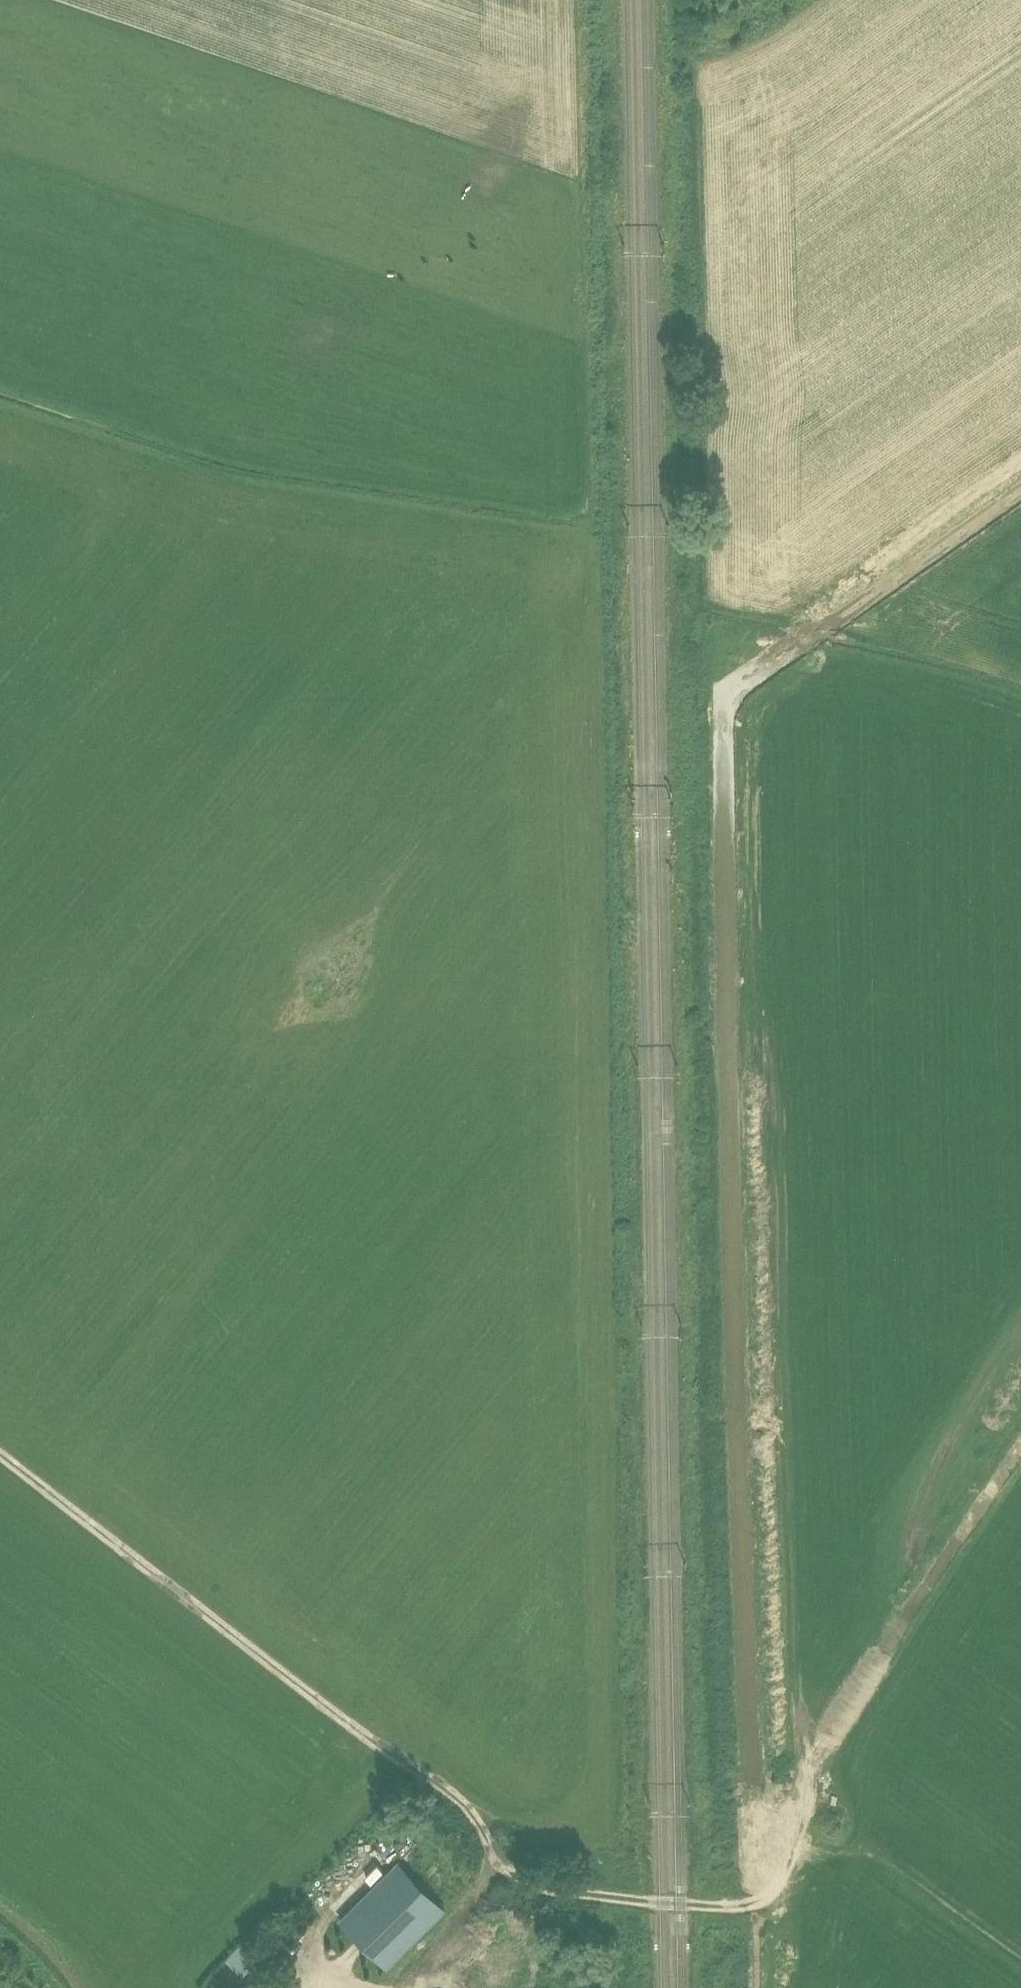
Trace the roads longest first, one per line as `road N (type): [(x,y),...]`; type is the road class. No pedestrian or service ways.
road 1 (track): [(757,1987),(723,694),(1020,482)]
road 2 (track): [(0,1451),(452,1799),(475,1821),(510,1878)]

